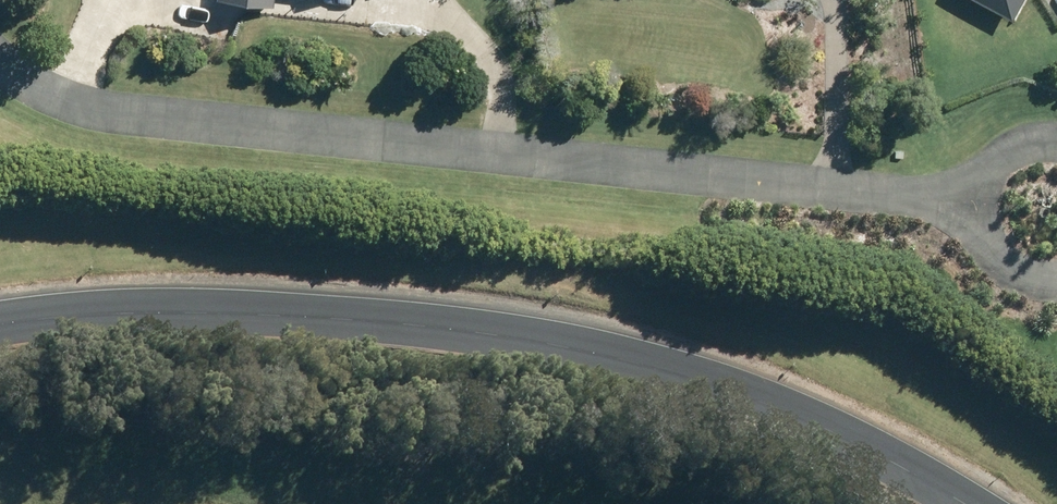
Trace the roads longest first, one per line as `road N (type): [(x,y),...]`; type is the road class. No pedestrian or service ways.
road 1 (residential): [(0,32),(28,54),(123,95),(982,175)]
road 2 (unclassified): [(0,326),(281,314),(559,346),(705,382),(843,437),(963,503)]
road 3 (track): [(913,169),(890,0)]

